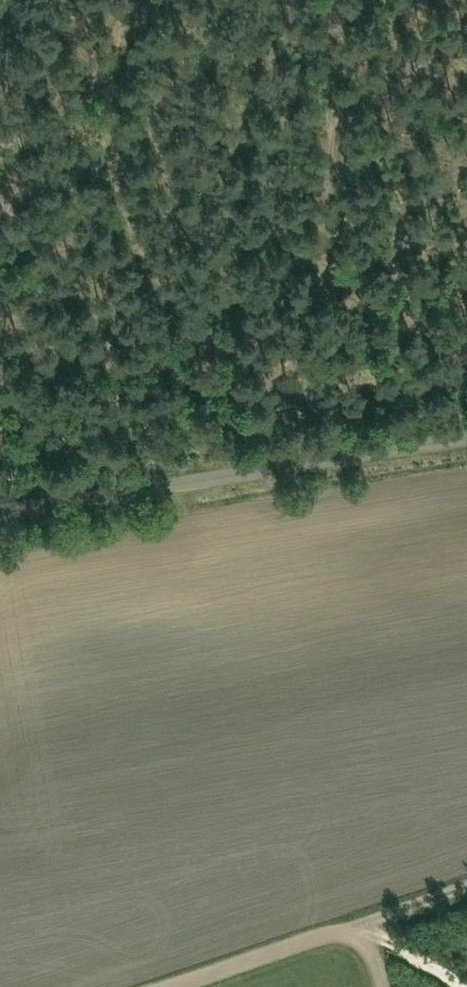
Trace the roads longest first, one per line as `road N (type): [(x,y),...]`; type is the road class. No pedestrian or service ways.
road 1 (unclassified): [(0,510),(466,433)]
road 2 (track): [(330,456),(320,0)]
road 3 (unclassified): [(182,986),(466,887)]

